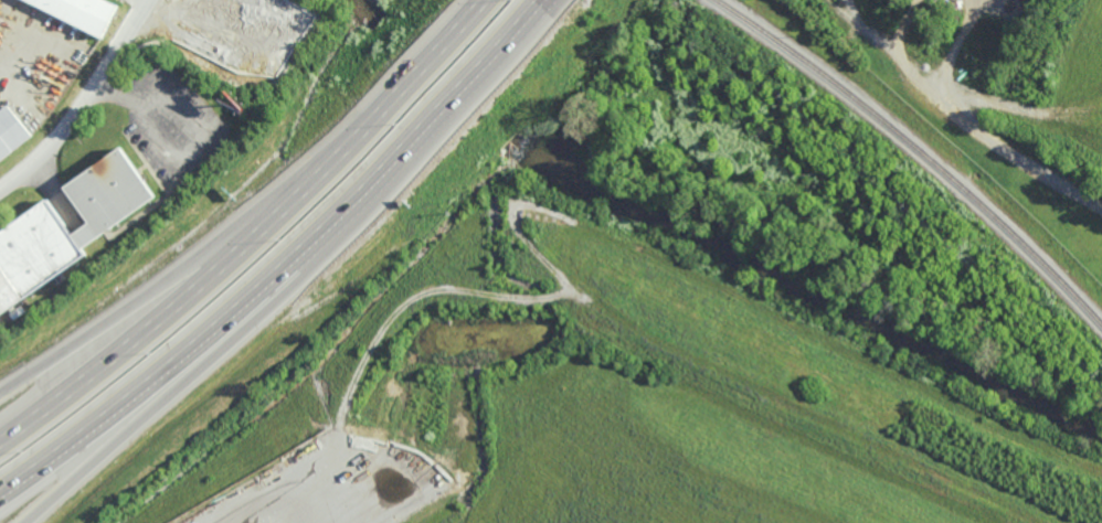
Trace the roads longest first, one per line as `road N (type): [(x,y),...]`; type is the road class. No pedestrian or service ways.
road 1 (motorway): [(487,0),(258,233),(98,369),(0,439)]
road 2 (motorway): [(0,494),(168,370),(328,225)]
road 3 (motorway): [(34,522),(287,291),(328,225)]
road 4 (motorway): [(328,225),(538,0)]
road 5 (motorway): [(258,233),(193,265),(0,395)]
road 6 (residential): [(152,0),(61,135),(0,189)]

